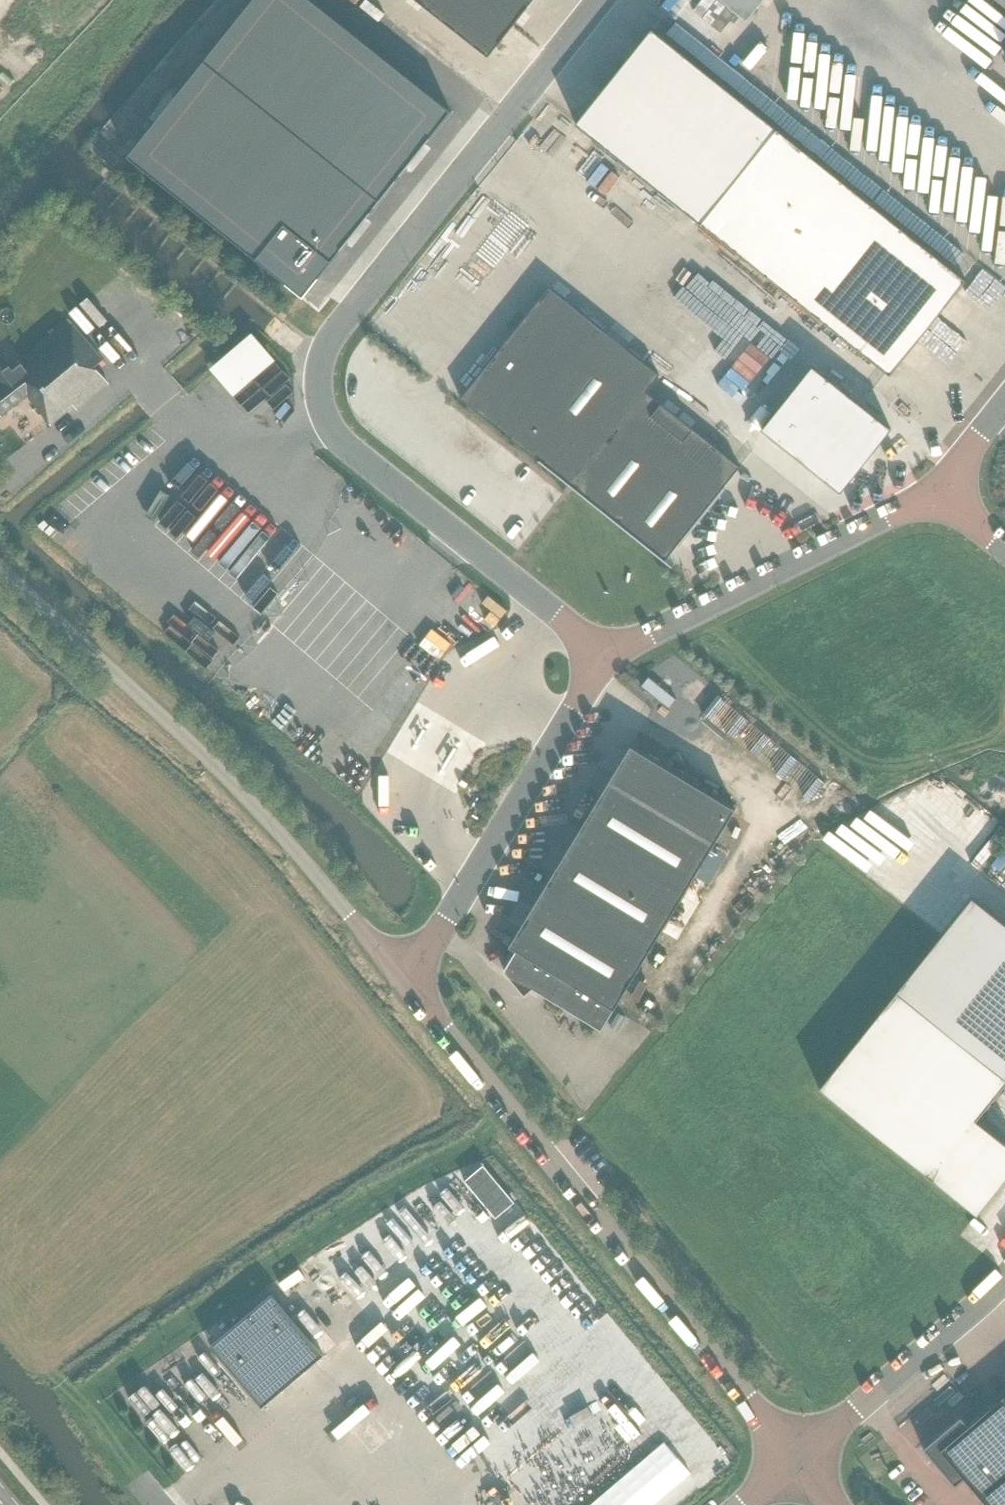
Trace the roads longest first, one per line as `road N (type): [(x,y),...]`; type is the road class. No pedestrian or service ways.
road 1 (unclassified): [(602,0),(333,334),(320,406),(332,436),(604,656)]
road 2 (unclassified): [(796,1462),(405,982)]
road 3 (unclassified): [(405,982),(256,809),(0,579)]
road 4 (unclassified): [(405,982),(604,656)]
road 5 (unclassified): [(604,656),(938,492)]
road 6 (unclassified): [(1004,1286),(955,1337),(796,1462)]

